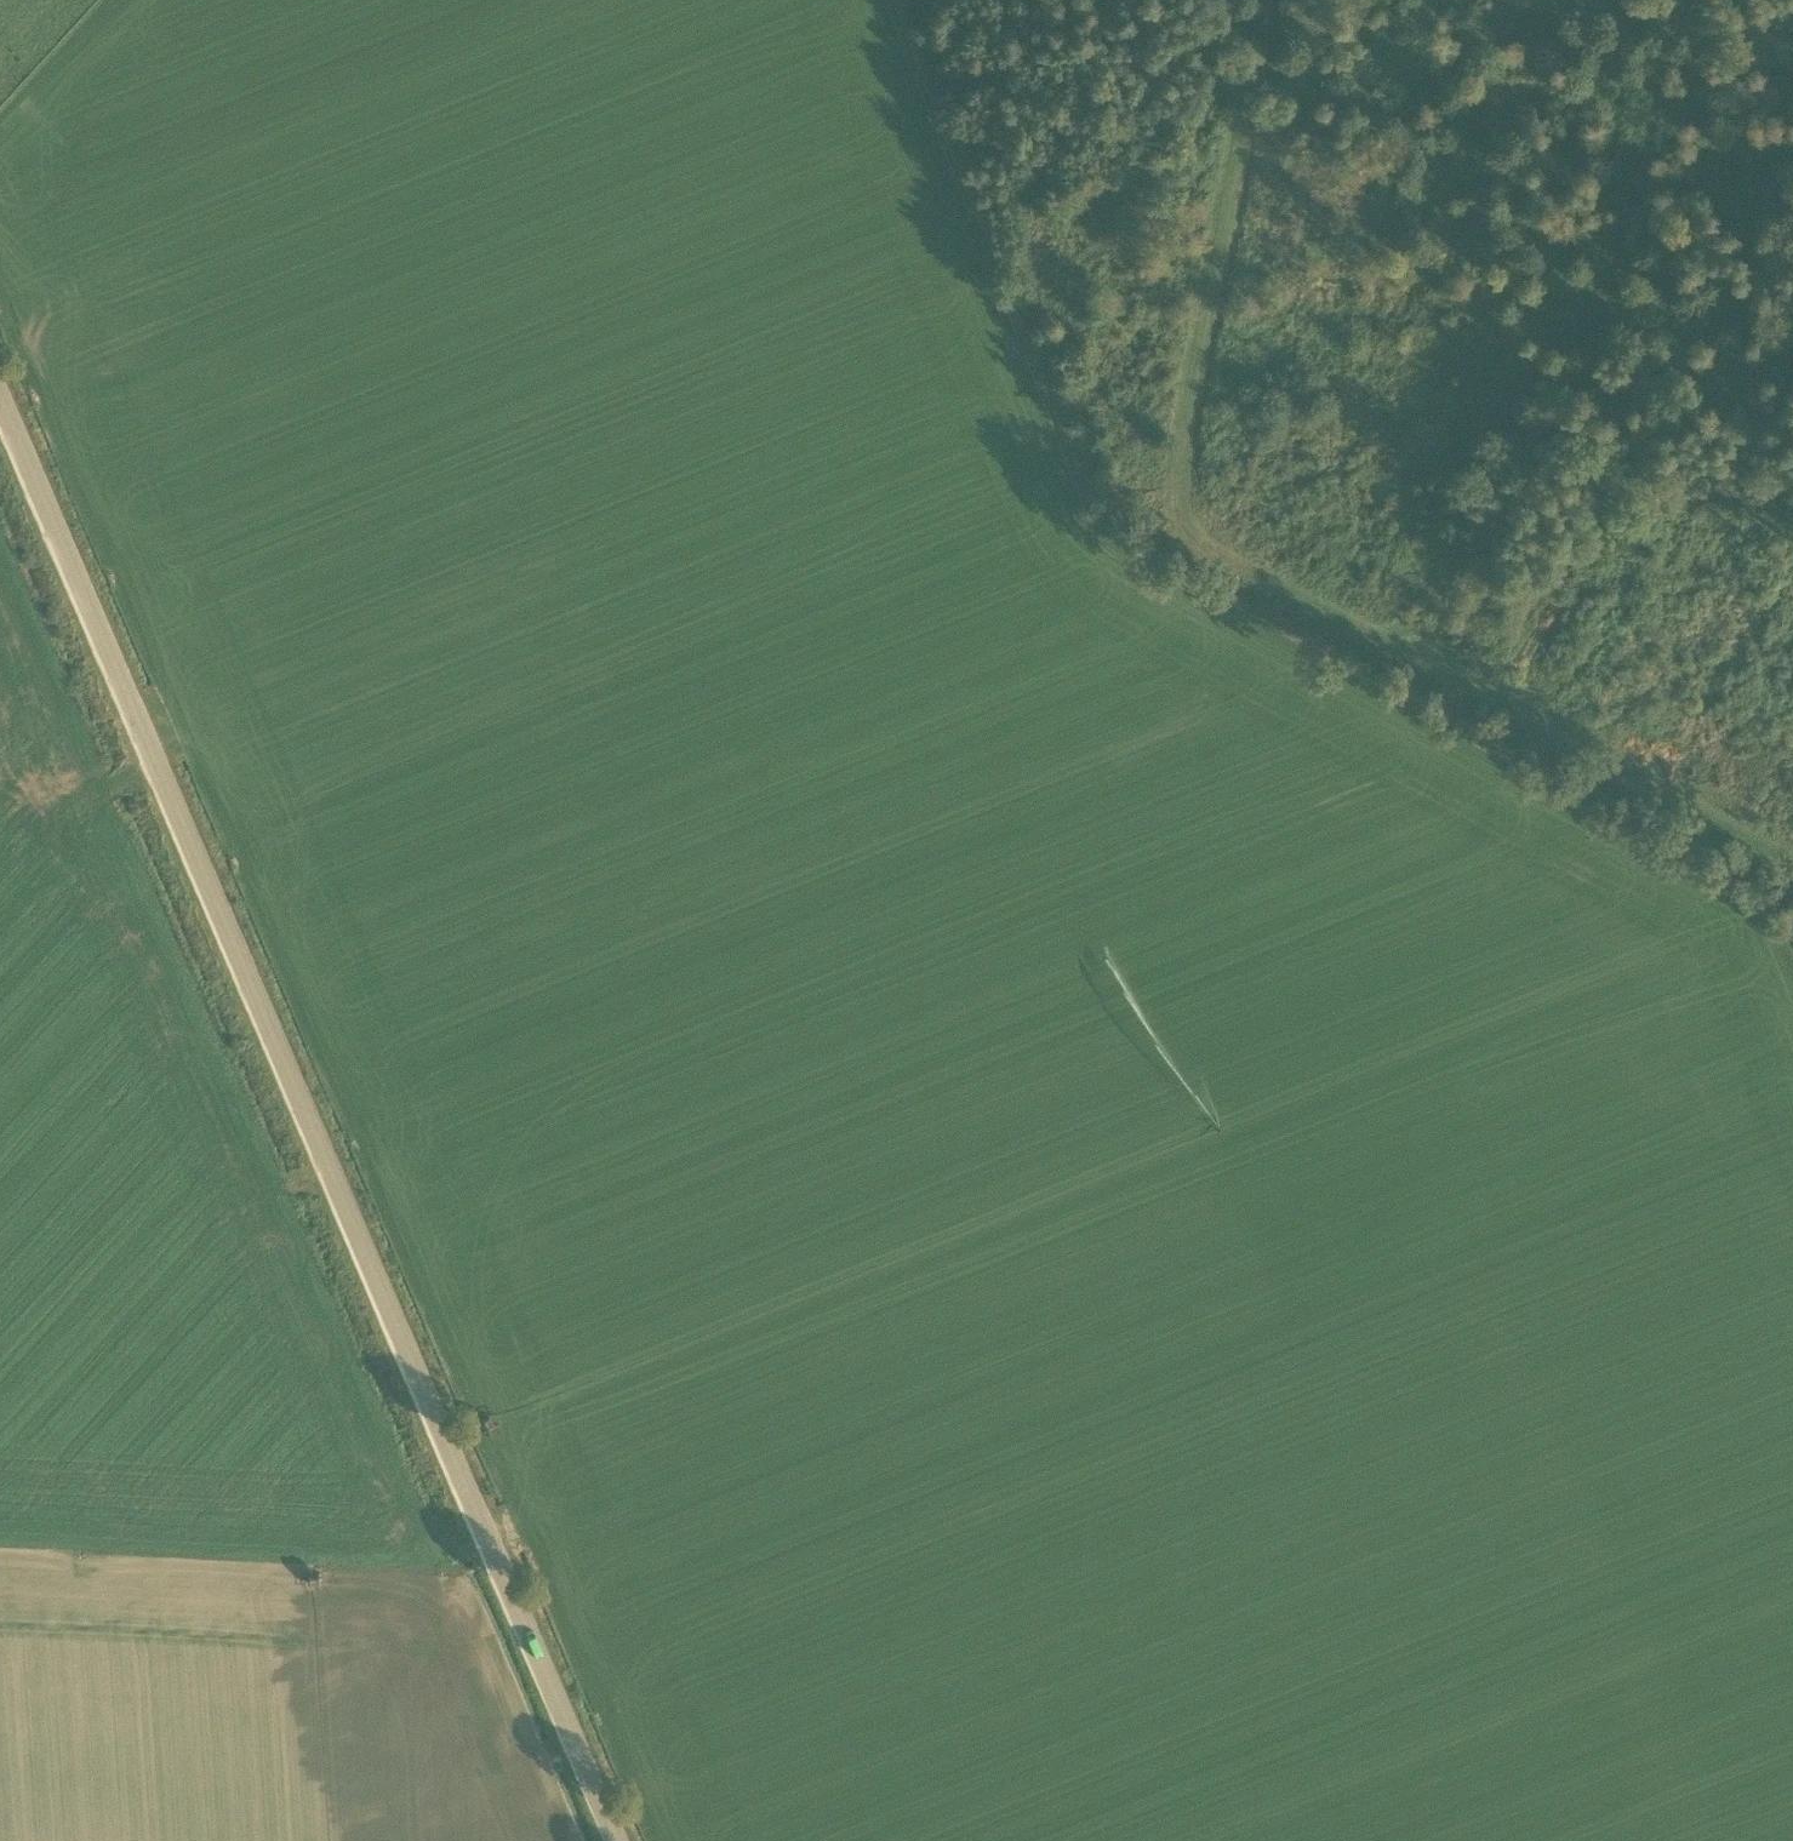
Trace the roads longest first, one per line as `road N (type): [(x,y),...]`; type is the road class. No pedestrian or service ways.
road 1 (unclassified): [(613,1840),(0,400)]
road 2 (track): [(1550,0),(1792,60)]

